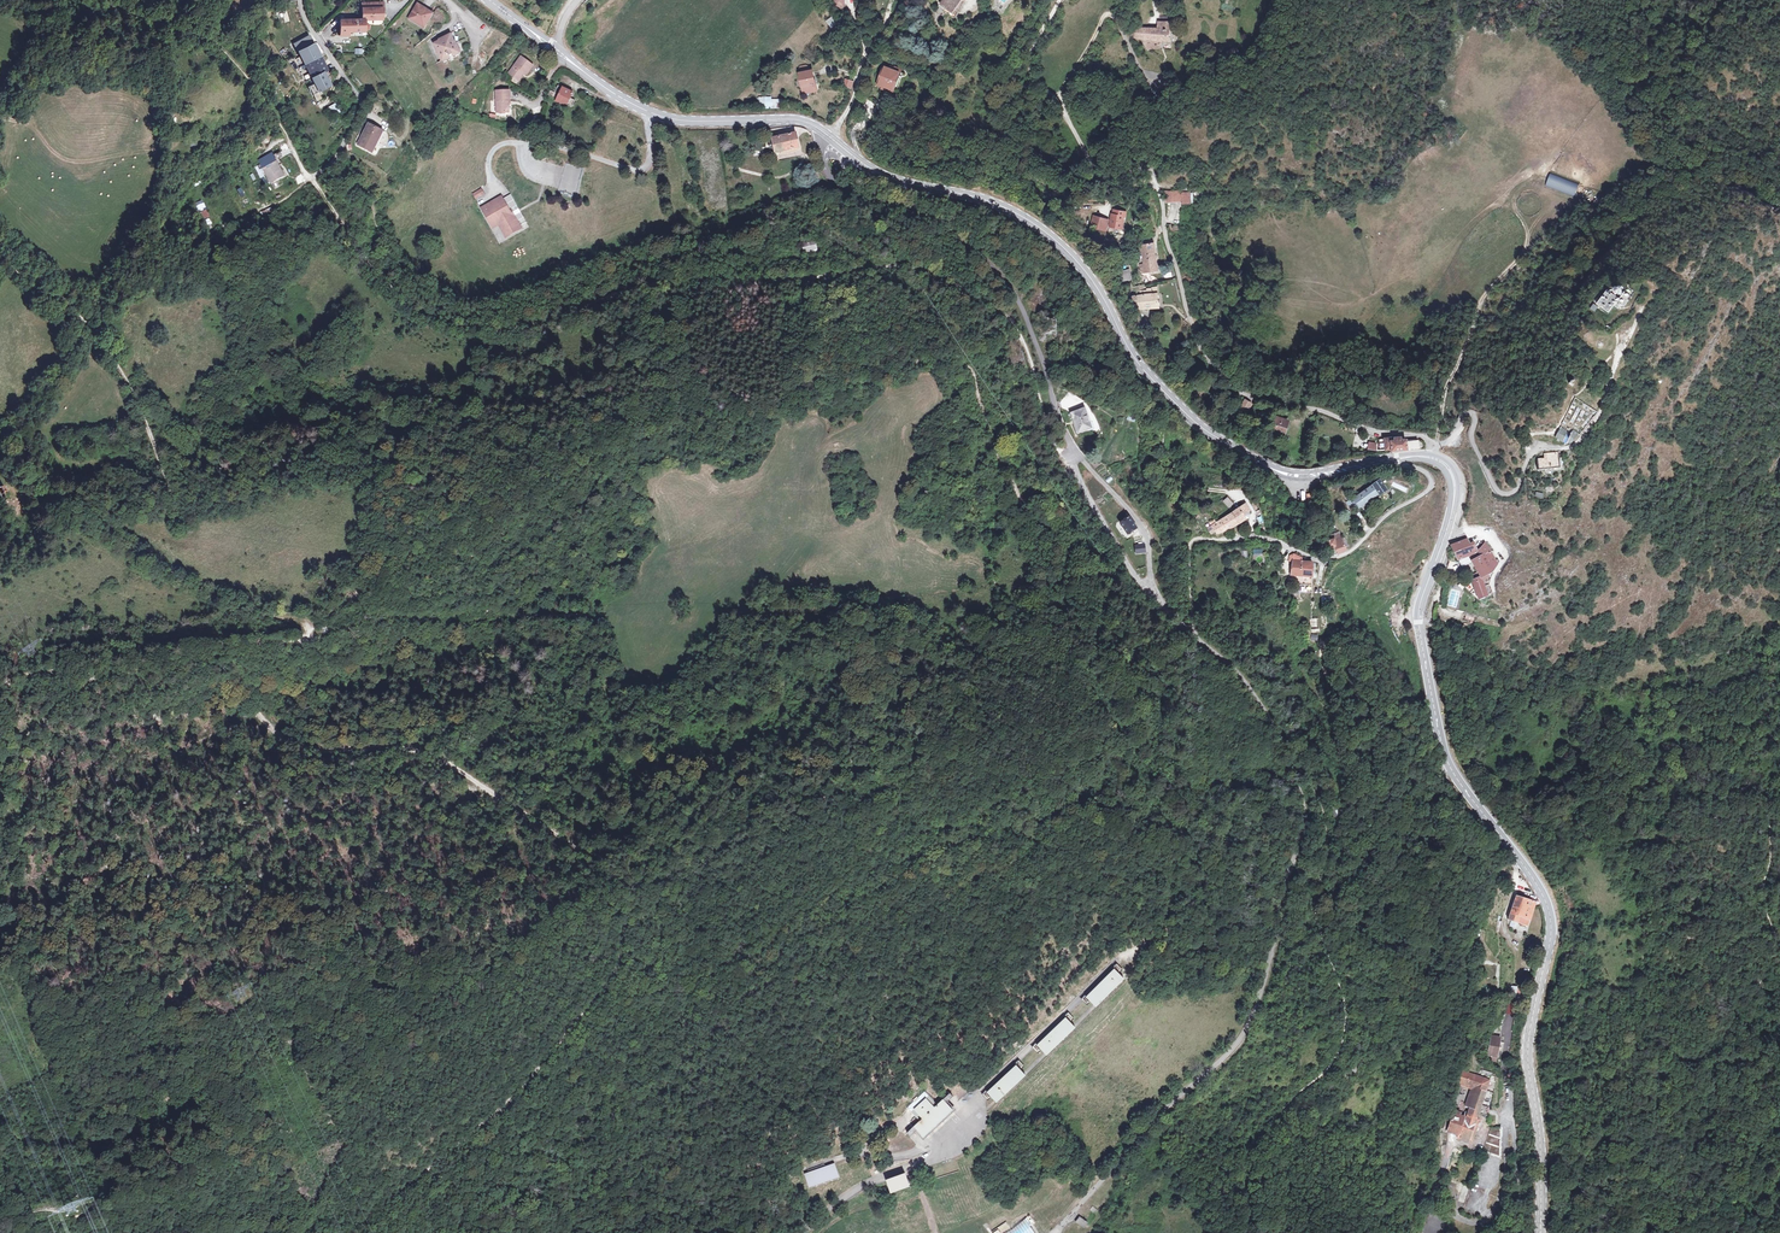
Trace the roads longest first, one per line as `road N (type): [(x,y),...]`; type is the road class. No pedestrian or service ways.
road 1 (track): [(357,1232),(376,1209),(510,1101),(614,974),(626,925),(618,888),(599,865),(443,759),(407,748),(313,748),(273,729),(246,691),(132,392),(87,324)]
road 2 (track): [(310,179),(409,302),(482,330),(527,325),(644,287),(931,270),(1006,314),(1025,346),(1053,443),(1074,453)]
road 3 (track): [(1006,467),(973,371),(958,359),(929,357),(805,406),(612,448),(472,556),(437,546),(395,560),(310,631)]
road 4 (secondary): [(1432,458),(1447,467),(1456,486),(1418,615),(1443,753),(1537,887),(1549,920),(1528,1048),(1538,1232)]
road 5 (secondary): [(830,138),(881,176),(991,203),(1051,236),(1093,280),(1134,356),(1175,403),(1268,467),(1304,477),(1397,459)]
road 6 (track): [(310,631),(305,621),(215,597),(111,529),(40,507),(16,422),(63,360),(64,331),(0,263)]
road 7 (residential): [(1052,93),(1100,171),(1154,175),(1190,313),(1224,378),(1254,398),(1416,435),(1434,449)]
road 8 (unclassified): [(1058,1229),(1247,1029),(1302,838),(1292,760)]
road 9 (unclassified): [(830,138),(823,155),(835,185),(972,256),(1013,295),(1074,453)]
road 10 (track): [(1318,892),(1316,927),(1344,999),(1344,1032),(1333,1062),(1252,1145),(1247,1179),(1260,1232)]
road 11 (track): [(87,324),(166,285),(253,274),(285,259),(294,233),(264,232),(247,219),(310,179)]
road 12 (track): [(0,688),(19,674),(140,670),(196,653),(293,642),(310,631)]
road 13 (track): [(86,0),(221,49),(248,75),(310,179)]
road 14 (secondary): [(555,49),(655,115),(797,120),(830,138)]
road 15 (residential): [(1217,539),(1268,539),(1322,561),(1347,554),(1429,489),(1428,475),(1397,459)]
road 16 (track): [(1515,209),(1529,245),(1483,300),(1445,393),(1434,449)]
road 17 (residential): [(1434,449),(1471,412),(1472,440),(1505,495),(1531,455),(1565,448)]
road 18 (unclassified): [(1153,589),(1252,693),(1292,760)]
road 19 (residential): [(310,179),(336,156),(361,104),(301,0)]
road 20 (track): [(0,816),(12,811),(2,793),(10,758),(99,676)]
road 21 (track): [(1006,467),(1029,513),(1135,576)]
road 22 (track): [(1565,448),(1595,421),(1643,302)]
road 23 (unclassified): [(1153,589),(1141,528),(1074,453)]
road 24 (unclassified): [(1074,453),(1072,467),(1097,512),(1138,580),(1153,589)]
road 25 (residential): [(1514,1232),(1507,1089)]
road 26 (track): [(1292,760),(1325,821),(1318,892)]
road 27 (track): [(1217,539),(1191,542),(1197,639)]

